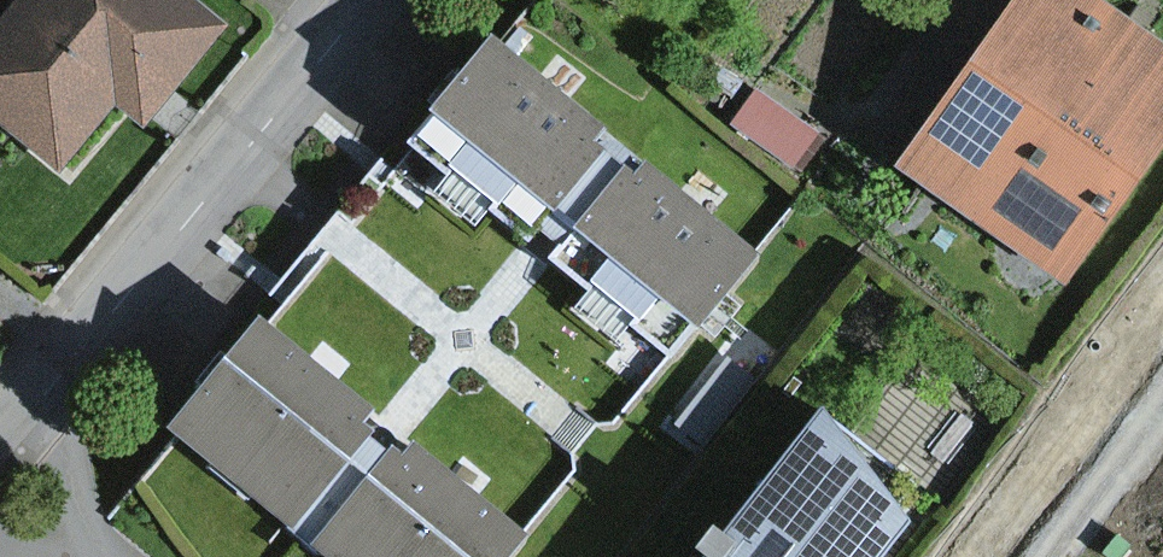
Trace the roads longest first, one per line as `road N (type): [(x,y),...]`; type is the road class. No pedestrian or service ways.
road 1 (residential): [(0,418),(353,0)]

